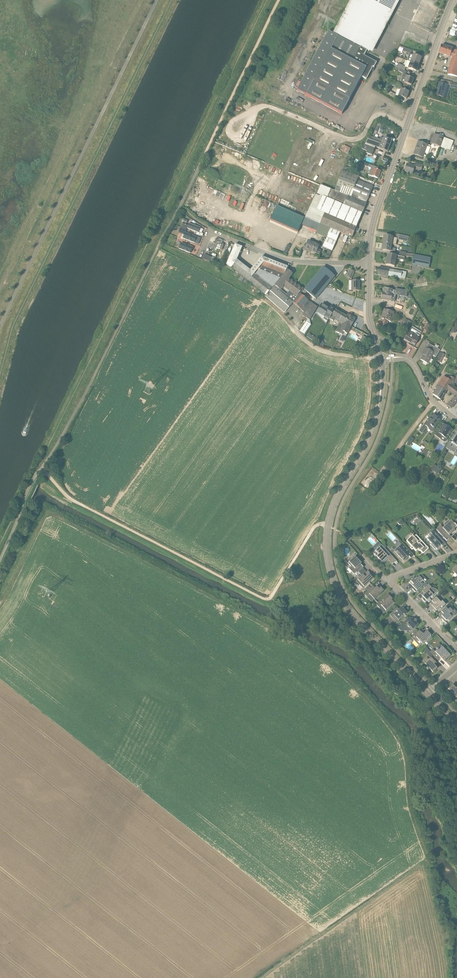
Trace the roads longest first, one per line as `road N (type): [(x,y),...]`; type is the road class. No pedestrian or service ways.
road 1 (tertiary): [(426,694),(351,615),(329,566),(331,511),(379,402)]
road 2 (track): [(41,468),(179,208)]
road 3 (tertiary): [(370,263),(376,211),(454,0)]
road 4 (unclassified): [(179,208),(280,0)]
road 5 (residential): [(370,263),(285,259),(210,230),(200,256)]

